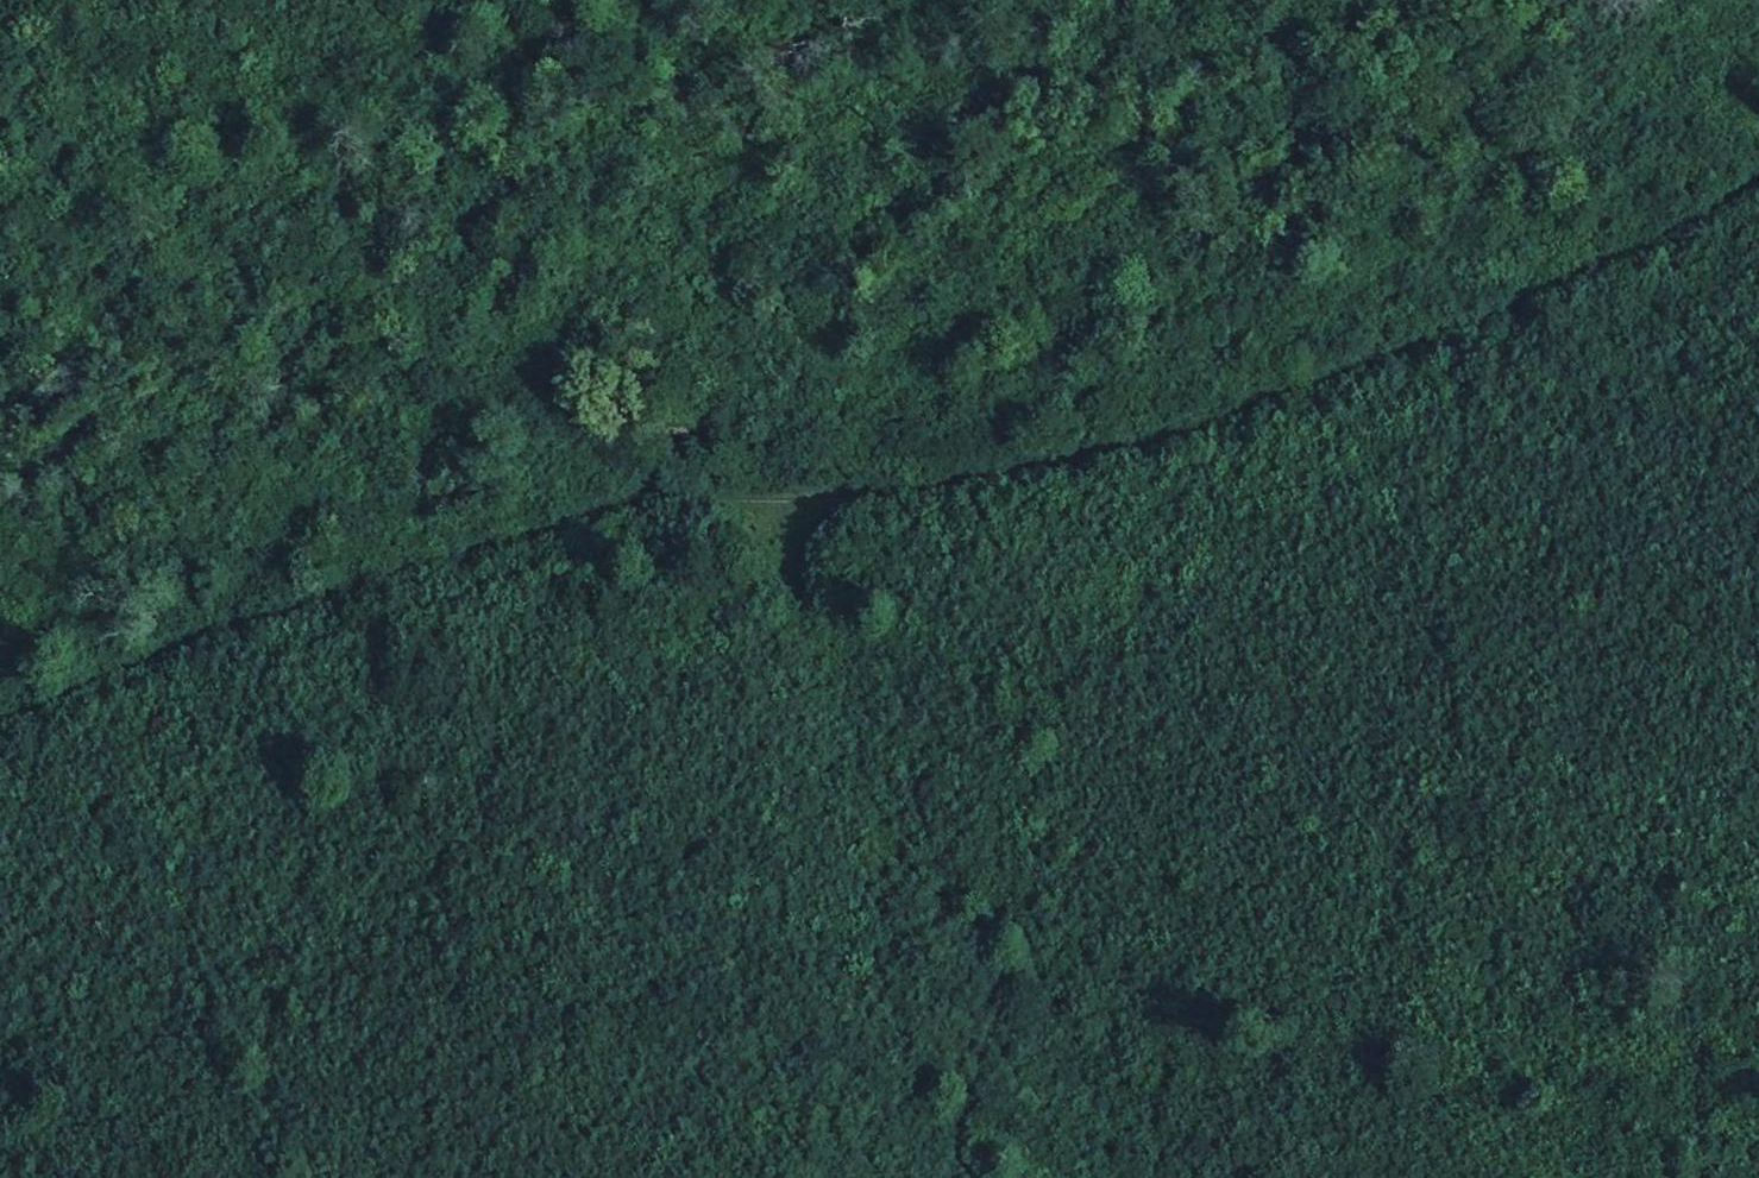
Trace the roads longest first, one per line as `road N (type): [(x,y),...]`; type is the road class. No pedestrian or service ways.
road 1 (track): [(1758,190),(1593,283),(1137,462),(696,500),(241,646),(0,744)]

